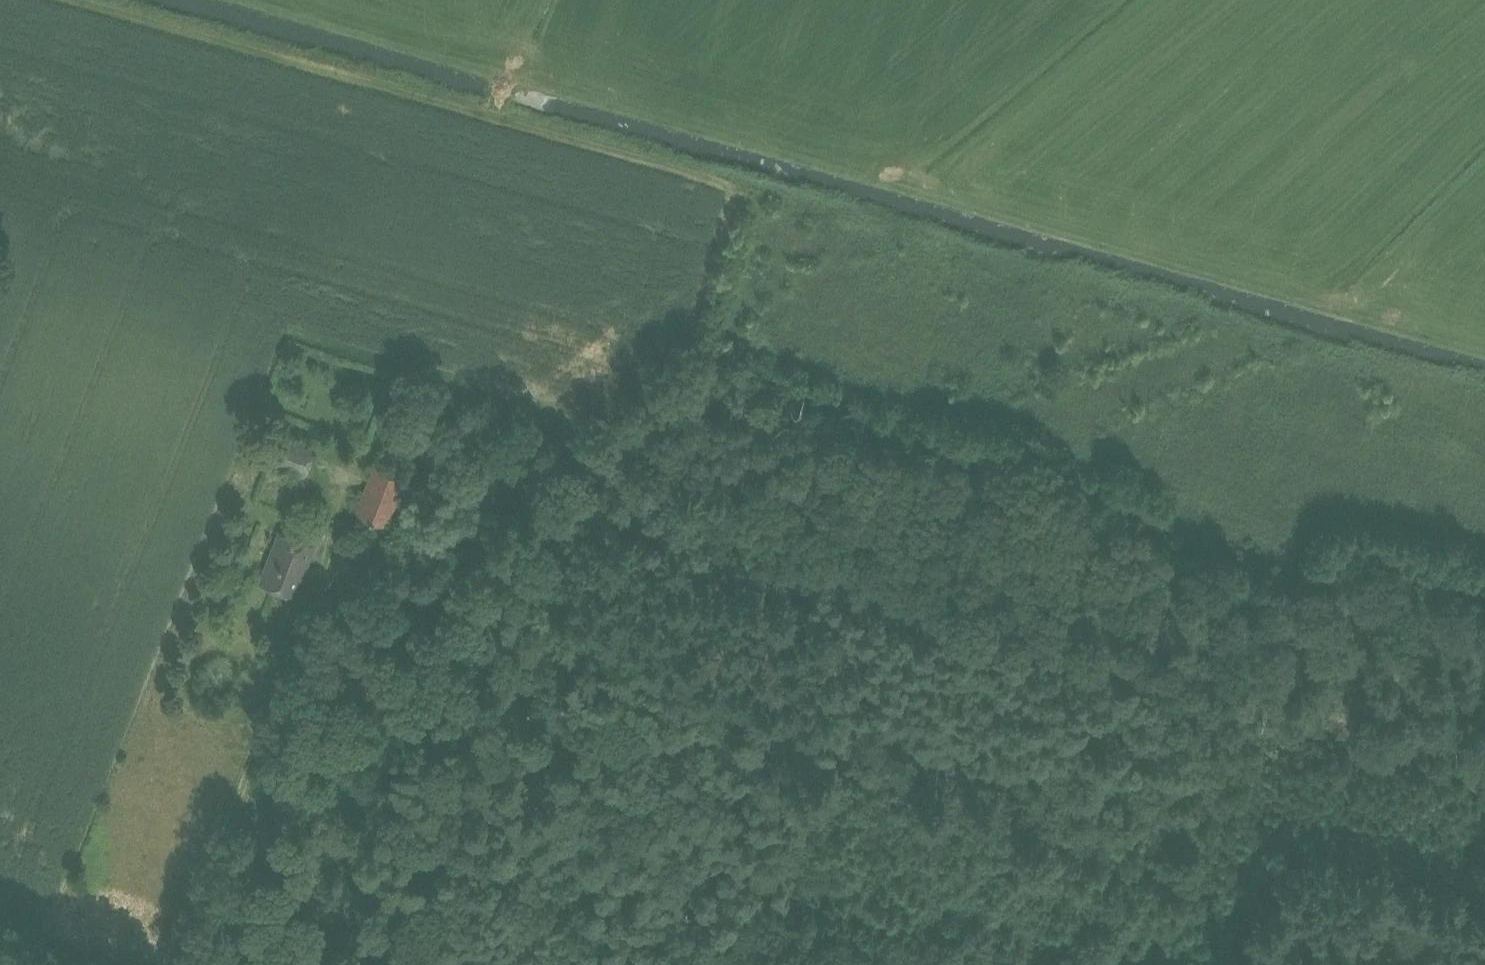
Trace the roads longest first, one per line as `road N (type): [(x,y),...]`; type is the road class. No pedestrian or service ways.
road 1 (track): [(320,589),(179,964)]

